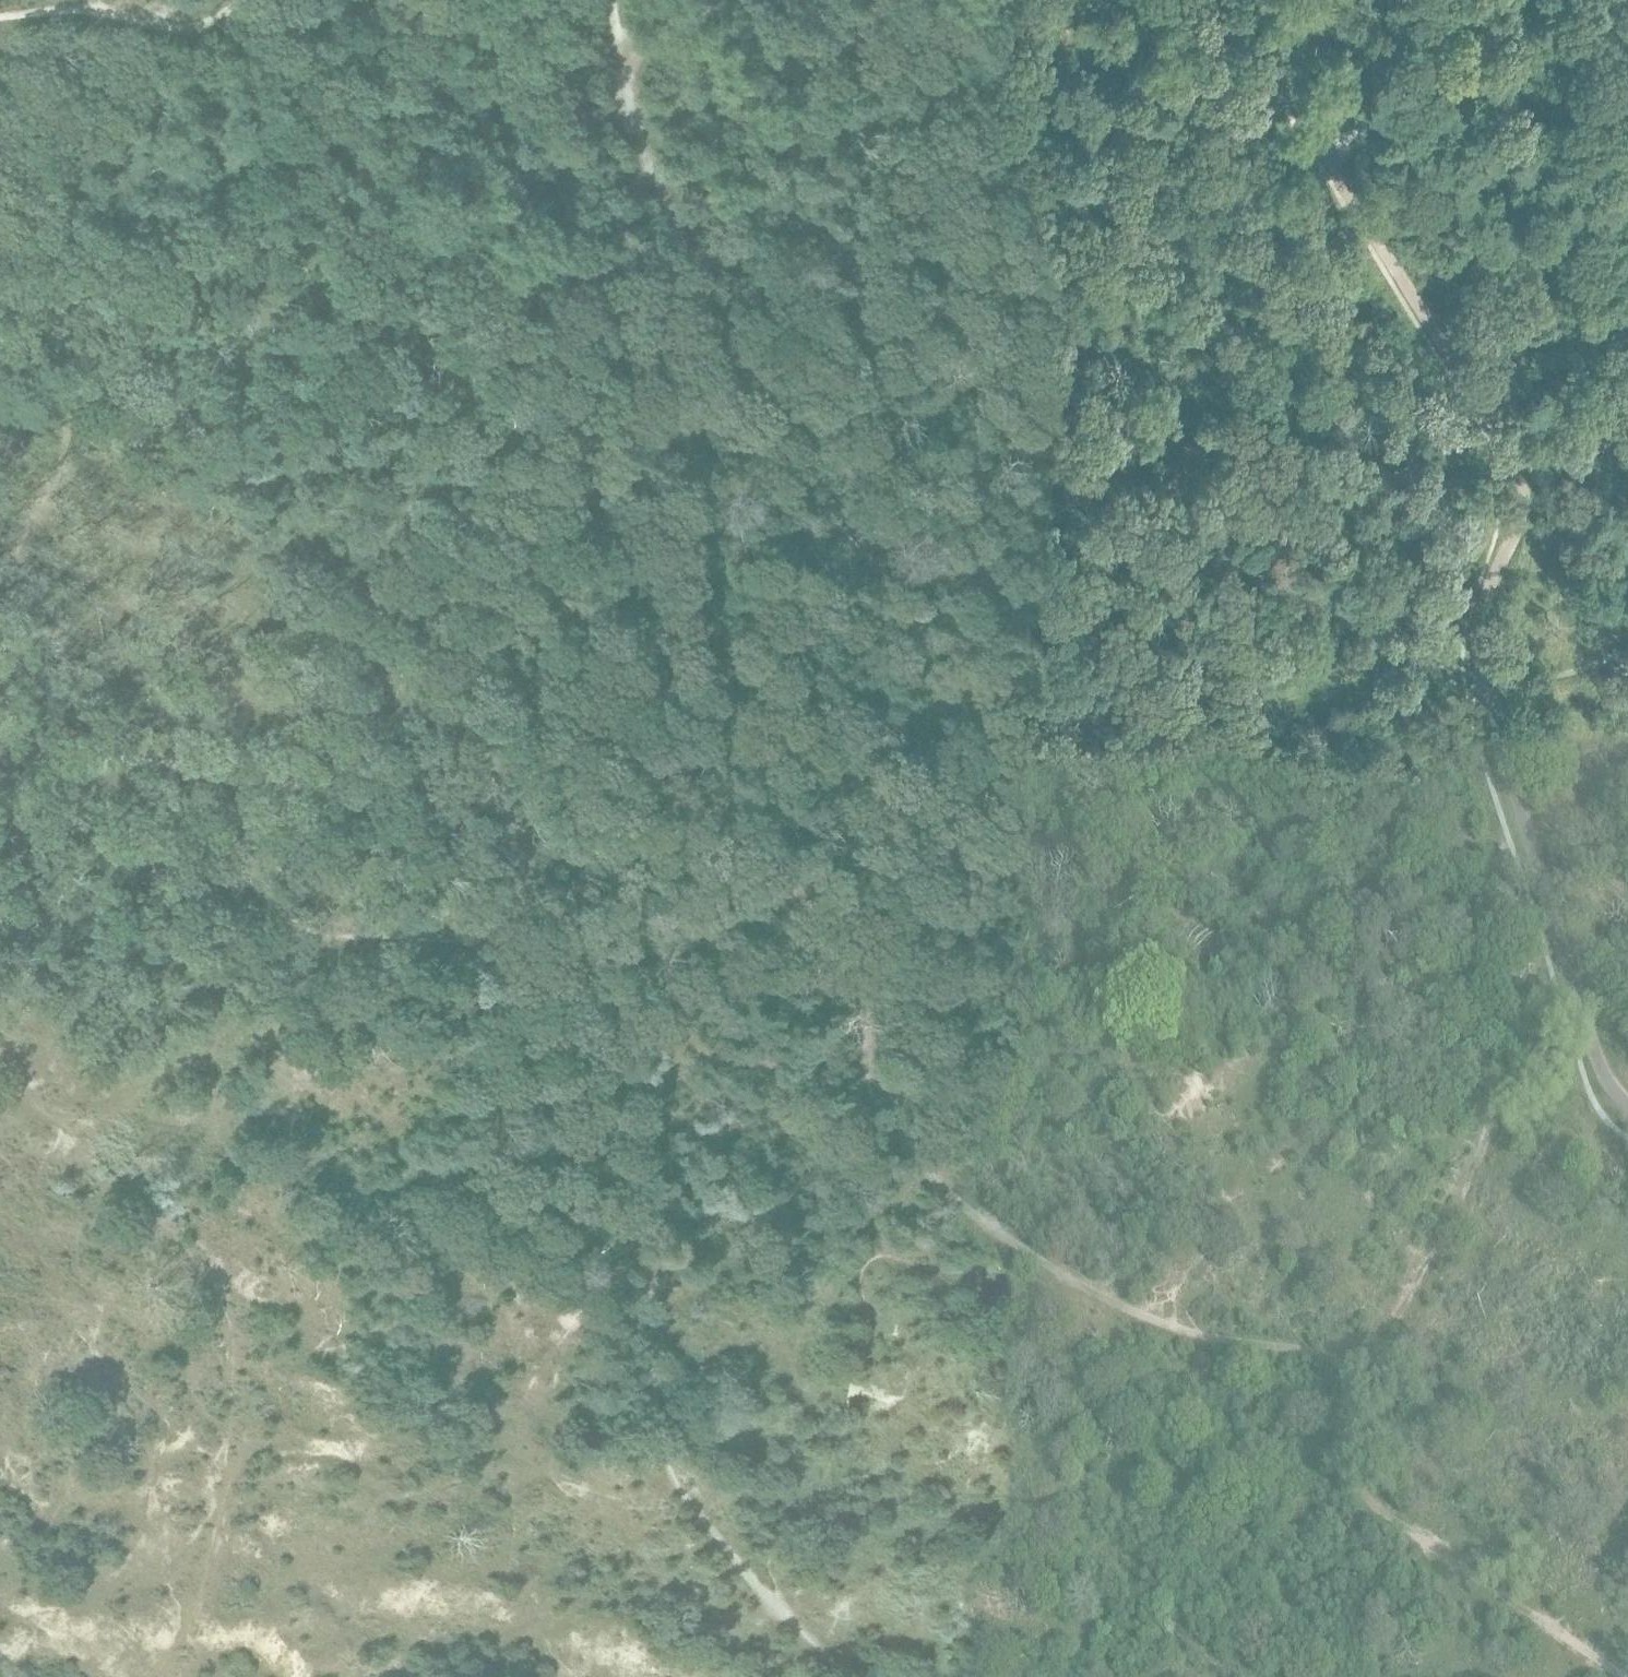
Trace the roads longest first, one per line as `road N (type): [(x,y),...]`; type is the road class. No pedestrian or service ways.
road 1 (track): [(694,792),(834,919),(865,1010),(871,1074),(895,1129),(961,1203),(1006,1238),(1135,1311),(1188,1332),(1355,1363),(1360,1376),(1344,1453),(1372,1504),(1626,1676)]
road 2 (track): [(1357,674),(1244,701),(995,695),(897,730),(838,765),(694,792),(382,798),(294,790),(155,763),(42,759)]
road 3 (track): [(137,1676),(204,1508),(222,1407),(210,1303),(162,1223),(116,1194),(0,1073)]
road 4 (track): [(511,794),(685,616),(681,471),(717,353),(702,307)]
road 5 (track): [(702,307),(644,150),(609,0)]
road 6 (track): [(245,0),(206,23),(172,29),(89,10),(0,16)]
road 7 (track): [(620,61),(734,0)]

